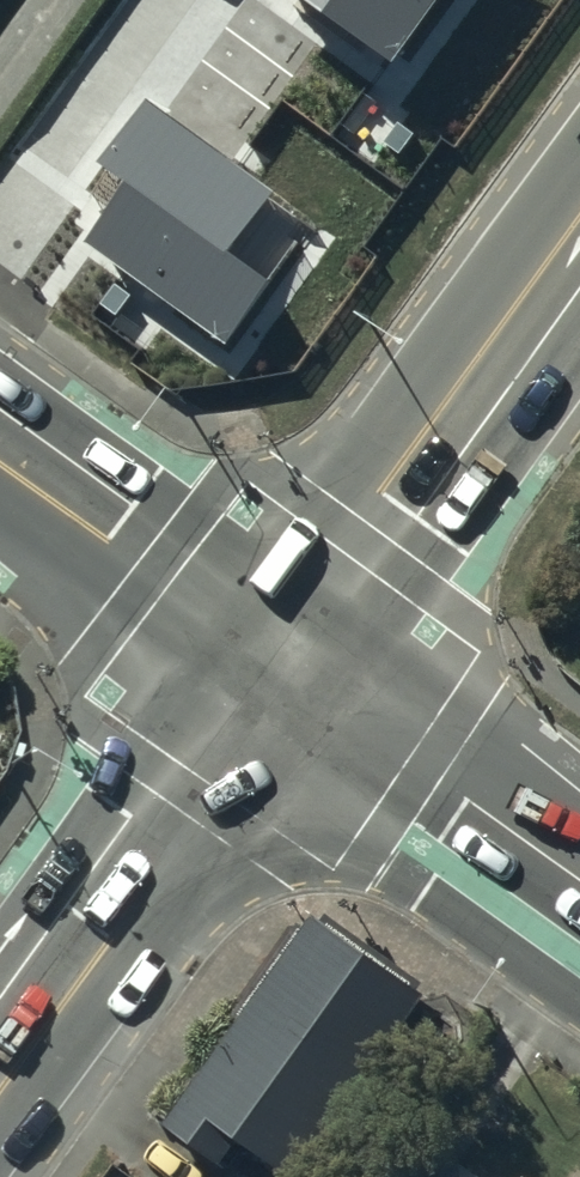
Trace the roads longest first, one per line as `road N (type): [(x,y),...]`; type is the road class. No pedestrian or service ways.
road 1 (primary): [(270,656),(579,242)]
road 2 (primary): [(0,1043),(270,656)]
road 3 (secondary): [(579,879),(270,656)]
road 4 (secondary): [(270,656),(0,462)]

